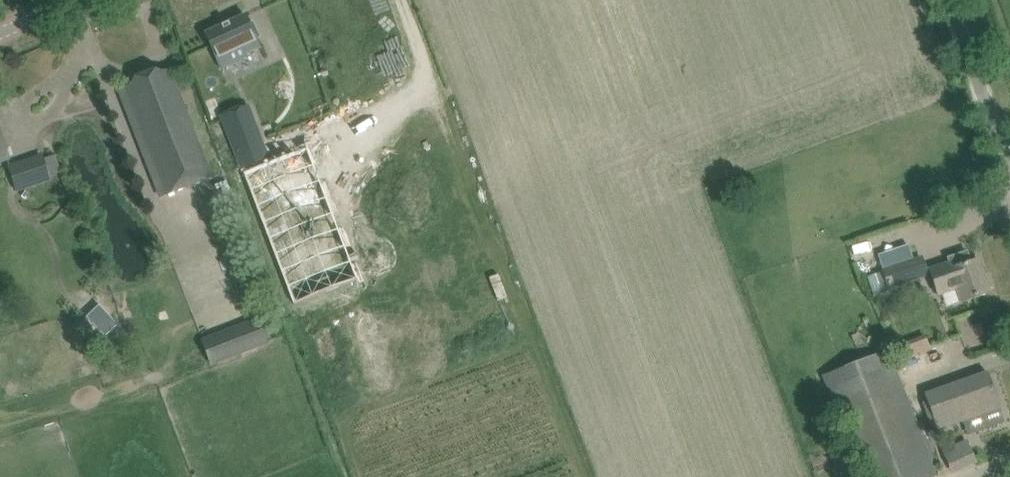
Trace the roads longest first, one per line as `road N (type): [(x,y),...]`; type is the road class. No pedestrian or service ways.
road 1 (unclassified): [(1009,180),(946,0)]

